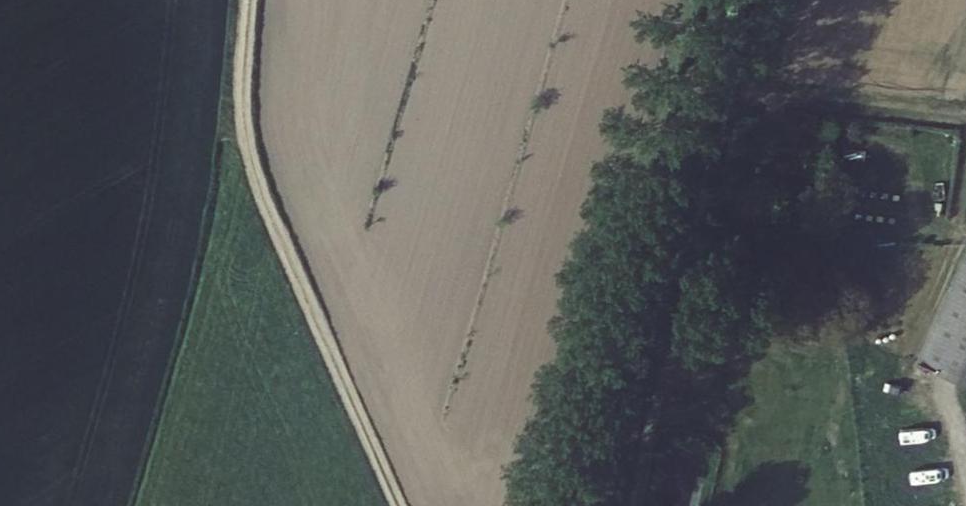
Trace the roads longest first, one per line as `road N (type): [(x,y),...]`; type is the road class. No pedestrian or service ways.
road 1 (track): [(392,505),(255,167),(241,88),(247,0)]

